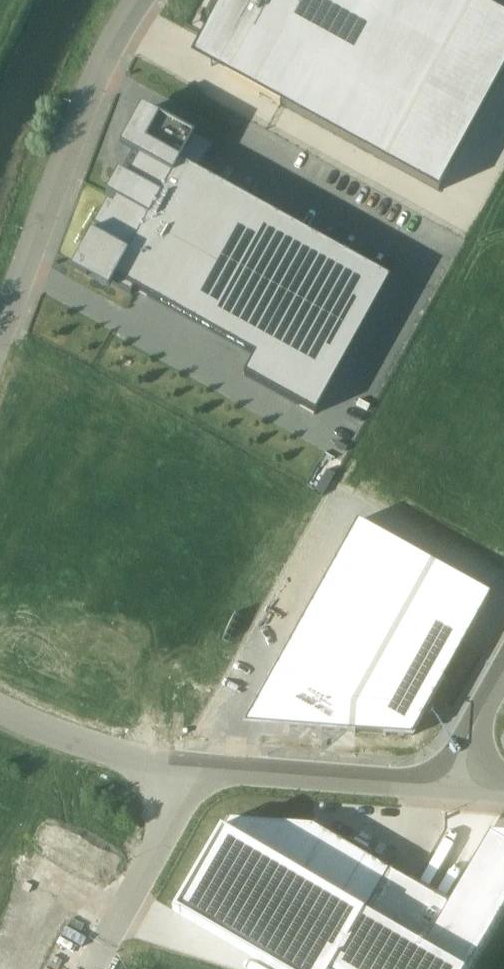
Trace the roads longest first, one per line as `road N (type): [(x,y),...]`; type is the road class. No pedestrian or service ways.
road 1 (unclassified): [(0,332),(84,107),(138,0)]
road 2 (unclassified): [(440,785),(202,767)]
road 3 (unclassified): [(202,767),(90,968)]
road 4 (unclassified): [(202,767),(104,747),(0,705)]
road 5 (unclassified): [(440,785),(503,670)]

